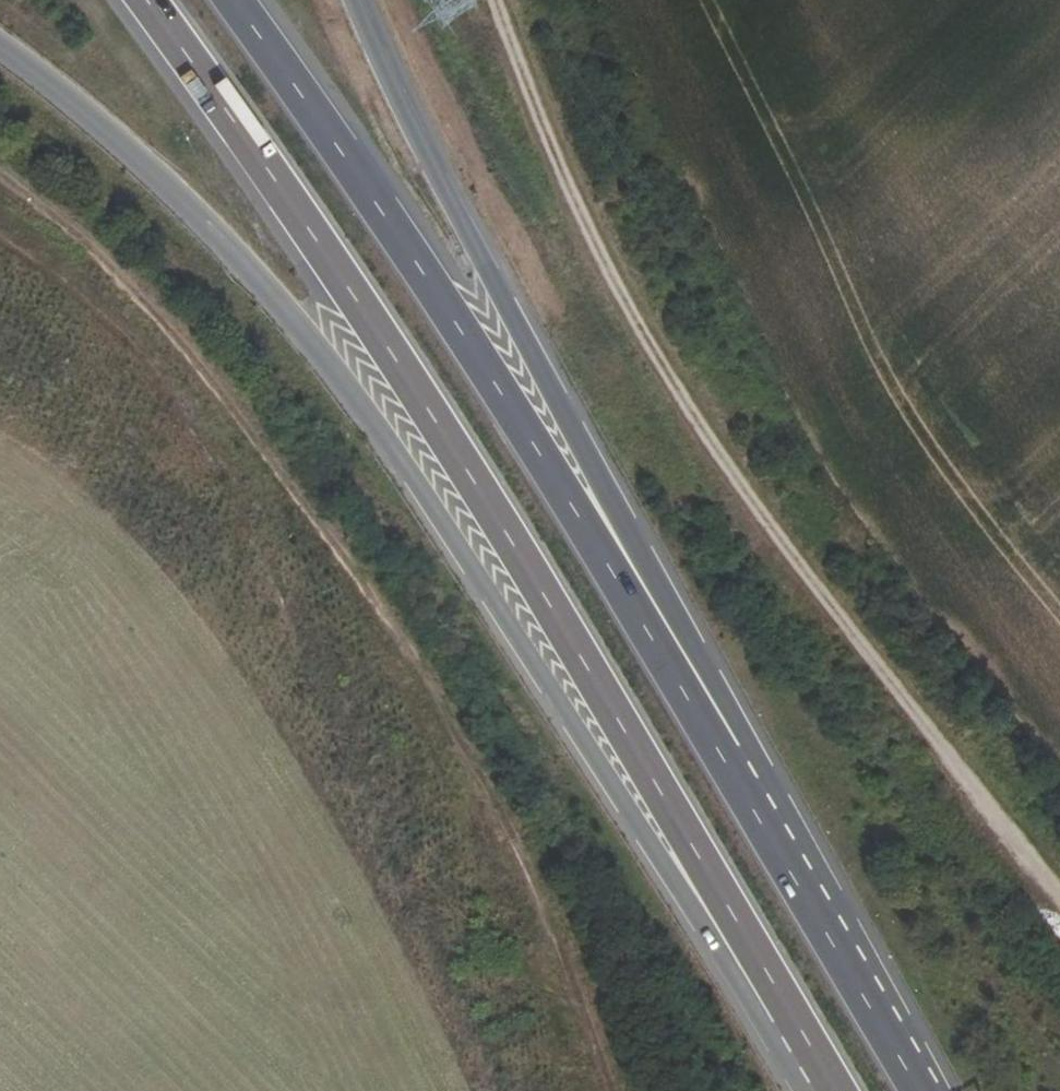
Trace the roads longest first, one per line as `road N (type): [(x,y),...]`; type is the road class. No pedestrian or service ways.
road 1 (trunk): [(0,46),(211,223),(342,383),(471,563),(709,934),(779,1007)]
road 2 (trunk): [(145,0),(457,453),(779,1007)]
road 3 (track): [(0,174),(154,309),(415,656),(487,776),(615,1090)]
road 4 (track): [(500,0),(590,248),(675,381),(1059,904)]
road 5 (trunk): [(731,757),(408,251),(235,0)]
road 6 (trunk): [(731,757),(737,726),(514,320),(353,0)]
road 7 (trunk): [(920,1090),(731,757)]

